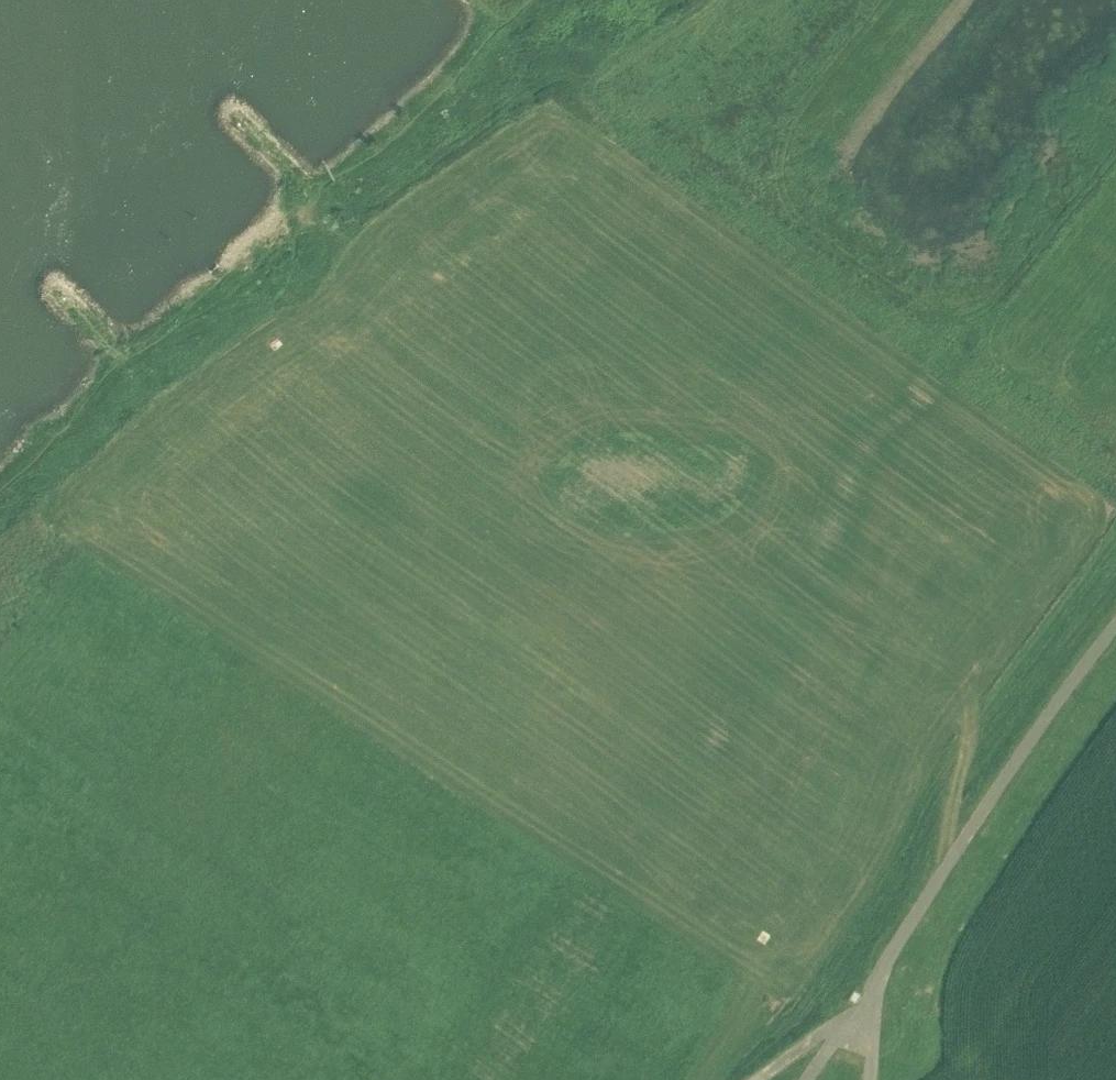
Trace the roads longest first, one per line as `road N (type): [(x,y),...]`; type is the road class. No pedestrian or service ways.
road 1 (track): [(759,1079),(840,1023),(864,1018),(873,1032),(869,1079)]

